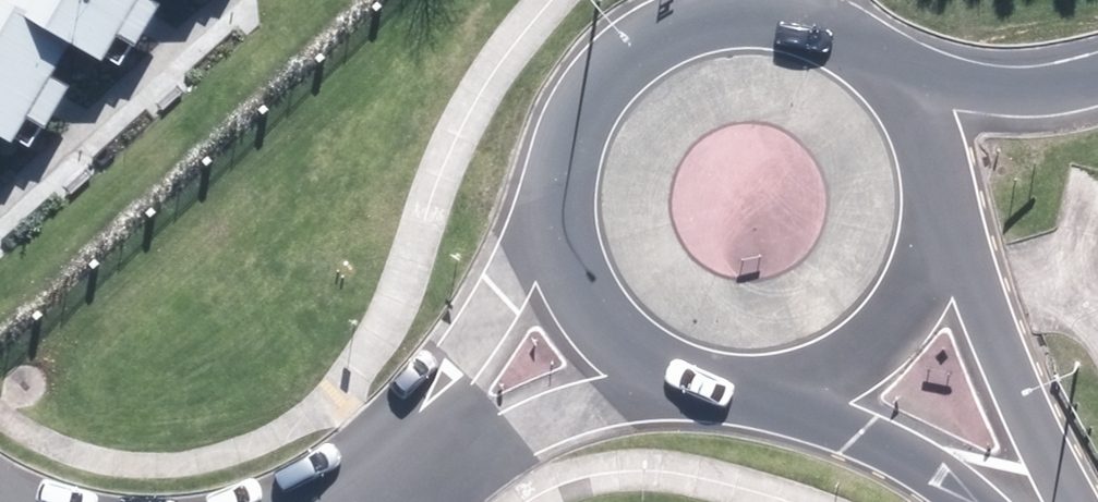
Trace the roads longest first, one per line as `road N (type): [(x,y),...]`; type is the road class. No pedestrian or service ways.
road 1 (secondary): [(574,164),(600,103),(647,55),(708,28),(775,24),(829,41),(875,72),(908,117)]
road 2 (secondary): [(927,171),(1014,414),(1055,501)]
road 3 (residential): [(404,467),(463,383),(574,164)]
road 4 (residential): [(678,365),(510,409),(404,467)]
road 5 (secondary): [(927,171),(928,226),(912,279),(880,325),(835,358),(783,377)]
road 6 (secondary): [(678,365),(627,331),(590,283),(572,225),(574,164)]
road 7 (secondary): [(971,501),(783,377)]
road 8 (motorway): [(908,117),(1097,82)]

